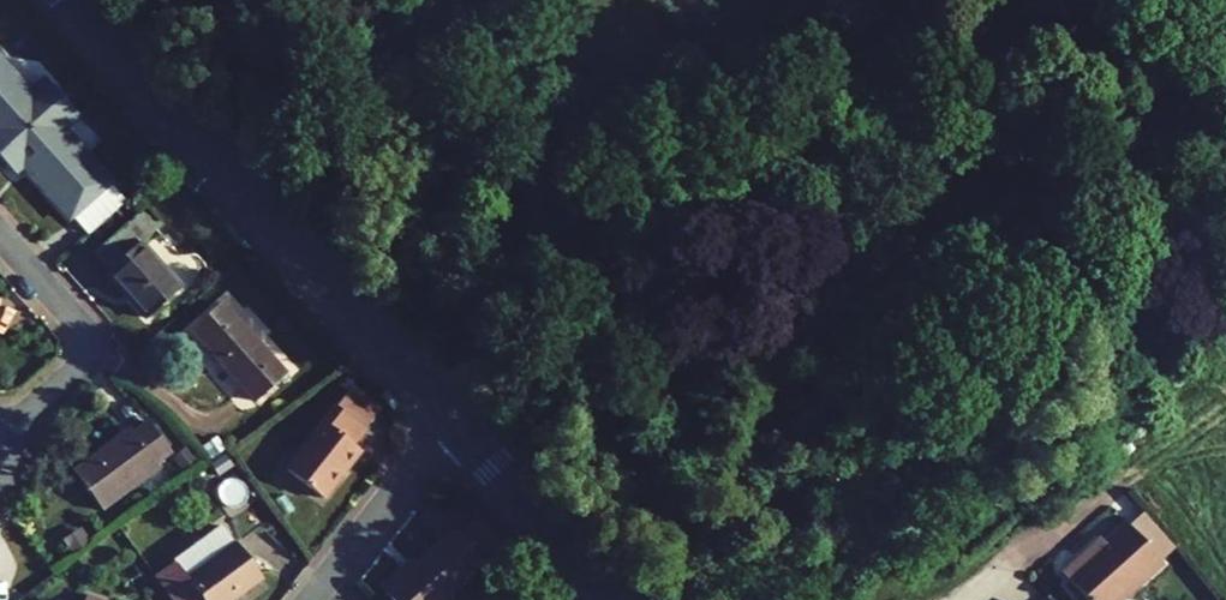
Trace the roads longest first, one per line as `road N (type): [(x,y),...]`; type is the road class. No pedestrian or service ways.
road 1 (tertiary): [(71,0),(448,419)]
road 2 (residential): [(0,234),(88,343),(82,361),(0,437)]
road 3 (tertiary): [(448,419),(614,599)]
road 4 (residential): [(448,419),(309,599)]

